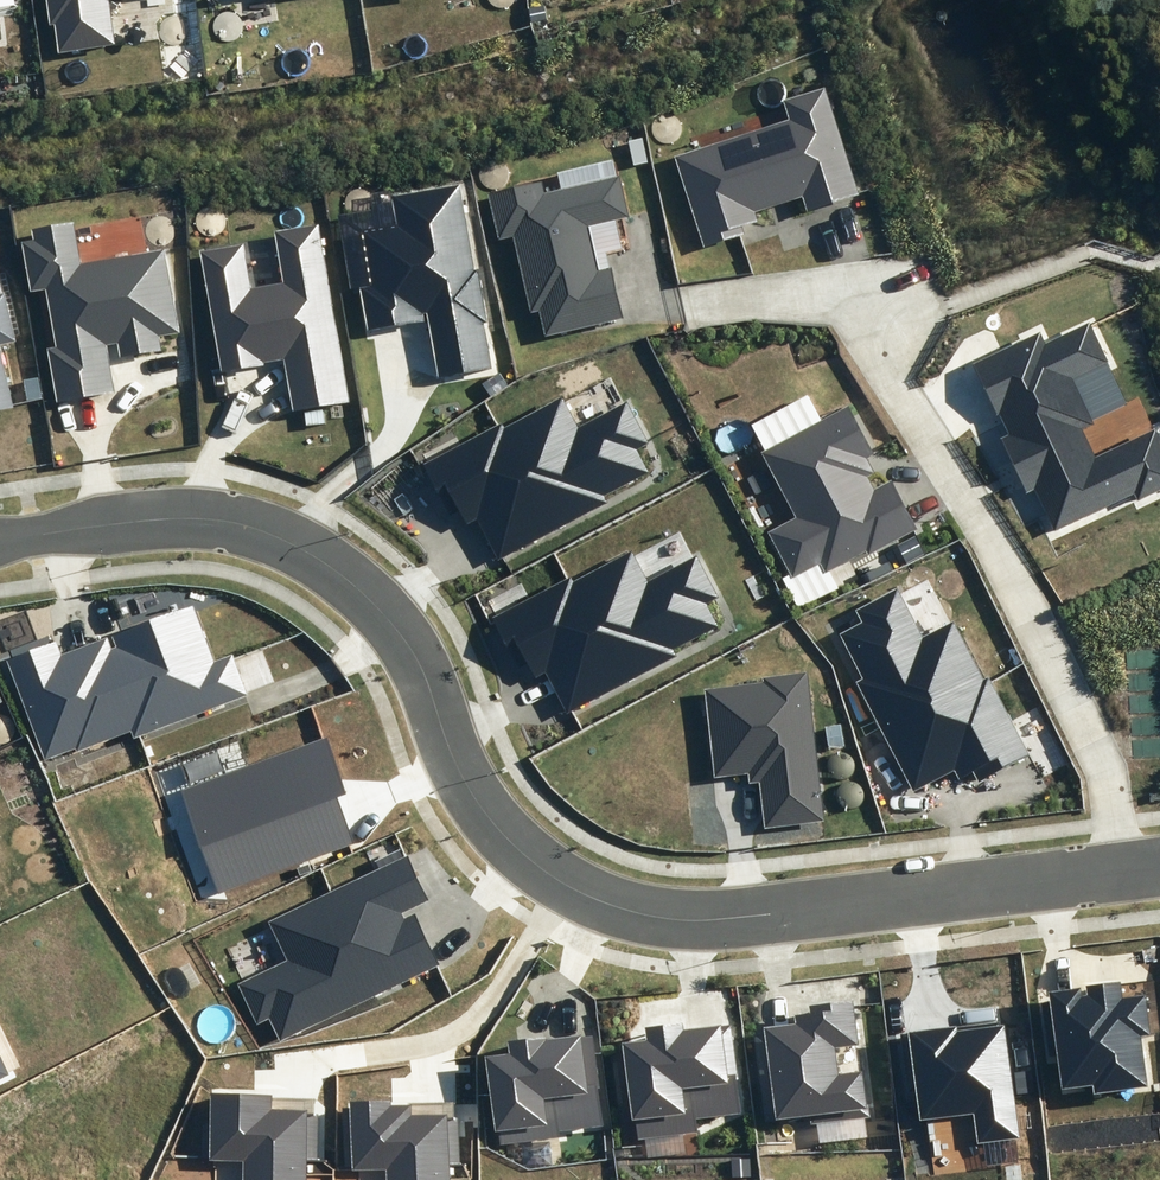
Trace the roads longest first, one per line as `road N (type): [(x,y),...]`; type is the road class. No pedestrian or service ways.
road 1 (residential): [(0,536),(149,512),(237,515),(288,533),(385,606),(422,657),(453,750),(517,841),(571,883),(606,896),(686,916),(1118,863)]
road 2 (residential): [(1118,863),(1108,762),(1039,614),(873,329),(829,285),(716,297)]

